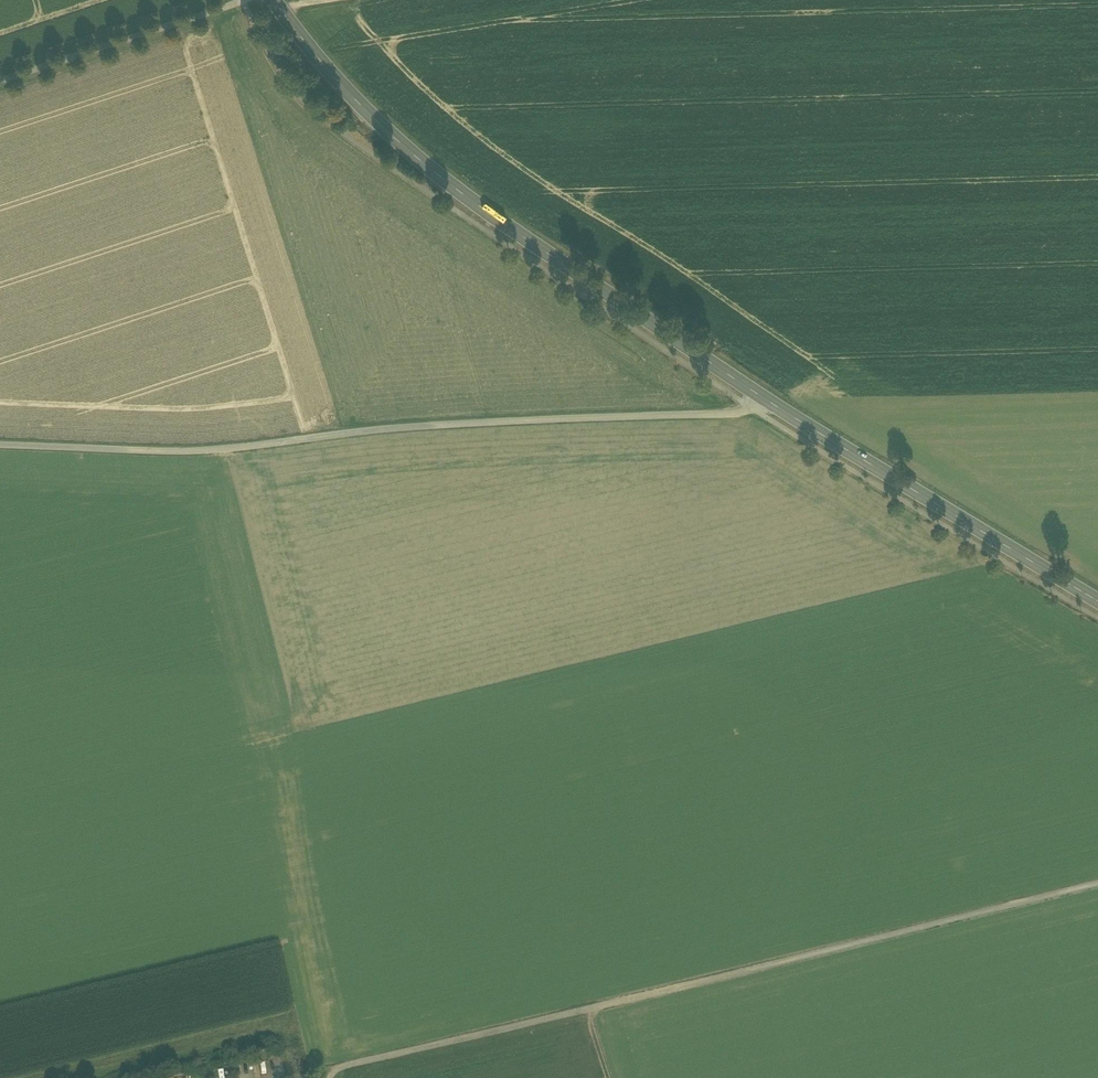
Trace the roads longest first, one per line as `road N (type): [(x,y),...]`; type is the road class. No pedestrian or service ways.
road 1 (unclassified): [(763,397),(736,412),(382,429),(201,450),(0,445)]
road 2 (primary): [(274,0),(324,65),(416,157),(763,397)]
road 3 (primary): [(763,397),(1097,599)]
road 4 (track): [(242,0),(0,80)]

